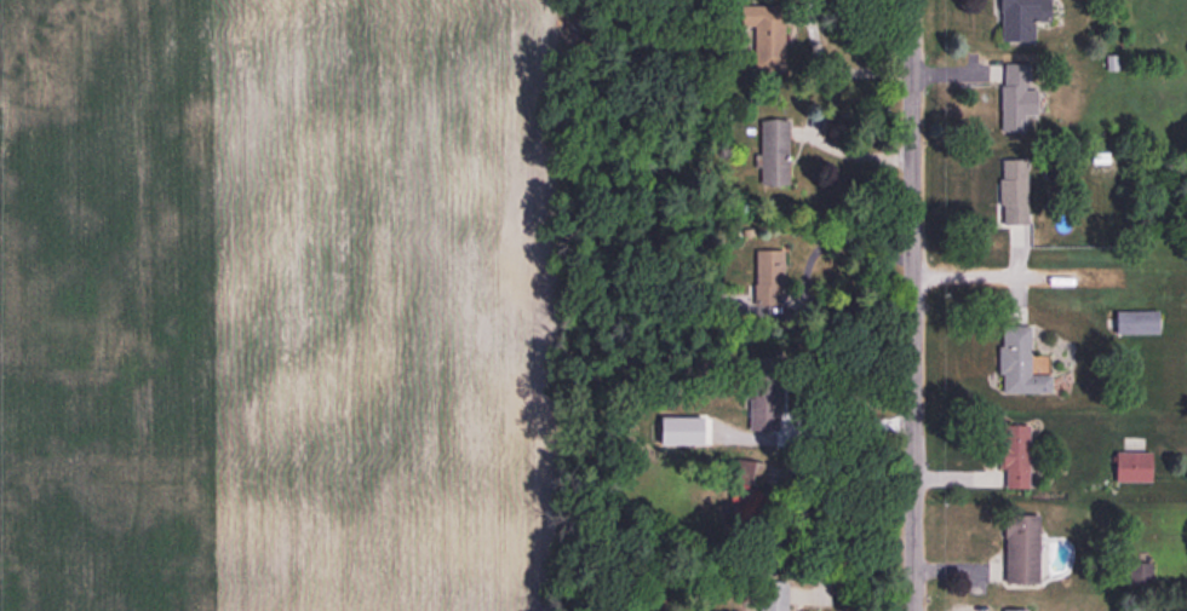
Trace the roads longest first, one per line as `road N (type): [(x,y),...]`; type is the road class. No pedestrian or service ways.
road 1 (residential): [(917,610),(910,0)]
road 2 (residential): [(917,277),(1097,279)]

